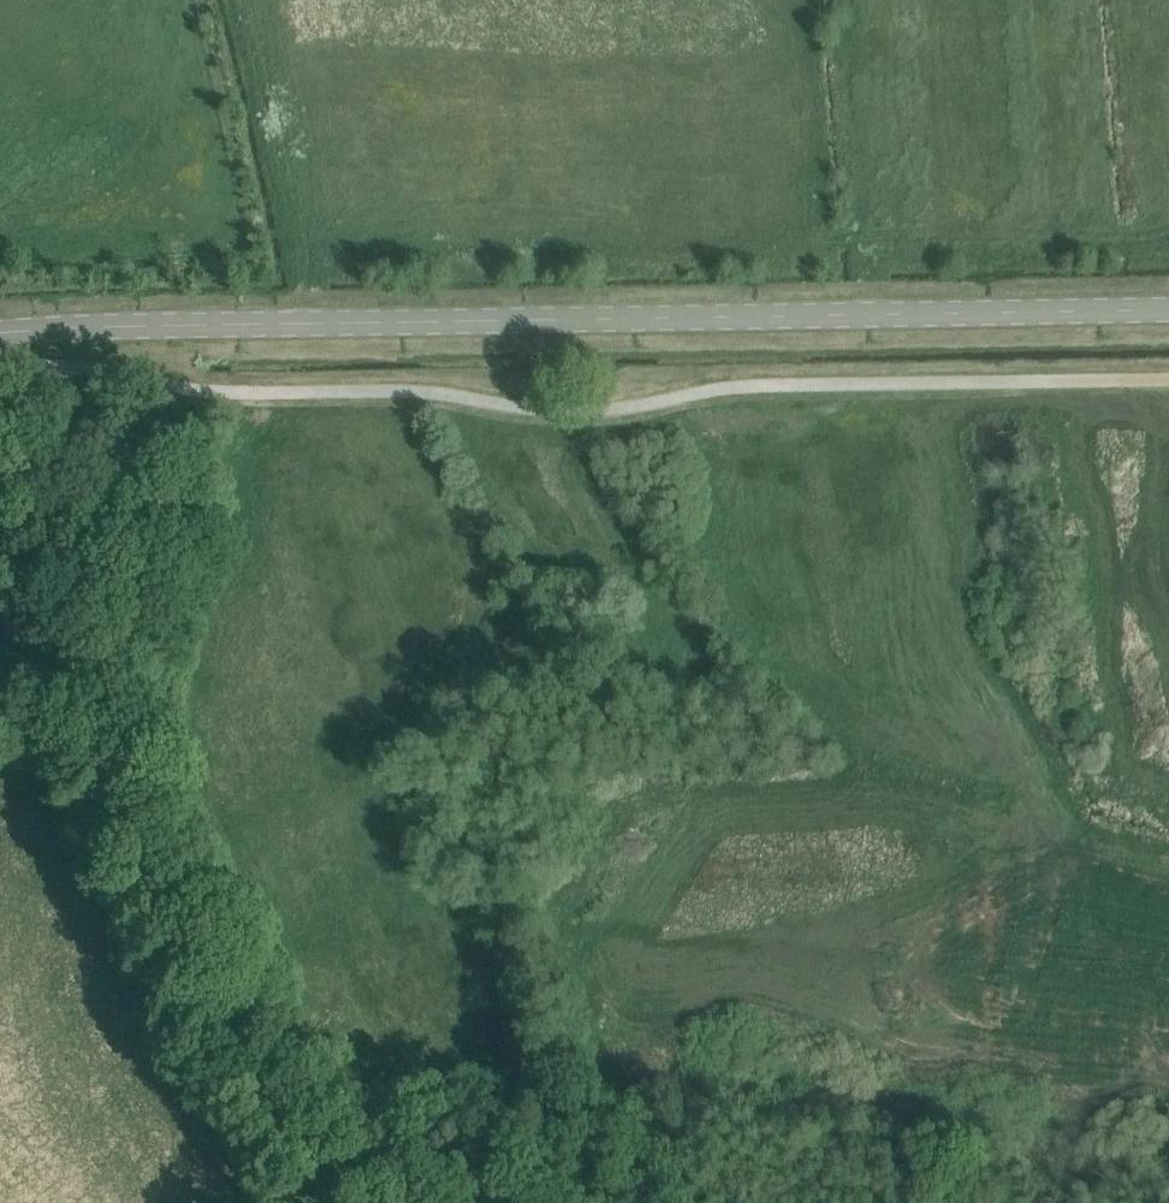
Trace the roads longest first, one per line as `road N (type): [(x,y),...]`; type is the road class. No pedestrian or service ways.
road 1 (tertiary): [(0,336),(1168,304)]
road 2 (track): [(333,1198),(252,1093),(0,594)]

